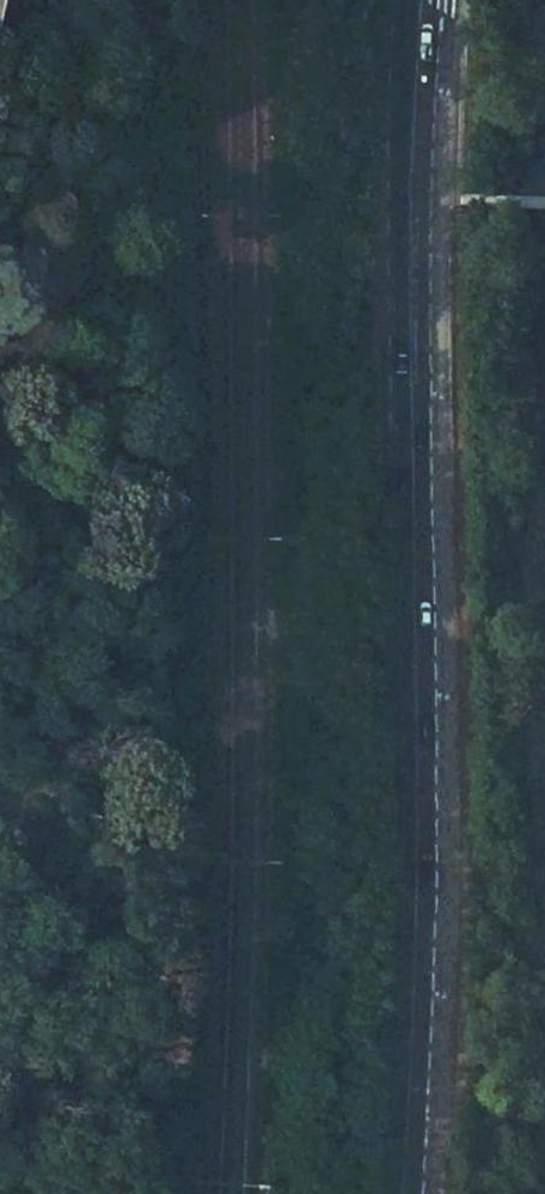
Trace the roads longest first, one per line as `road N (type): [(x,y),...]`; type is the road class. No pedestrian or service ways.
road 1 (primary): [(421,0),(410,244),(413,995),(402,1193)]

